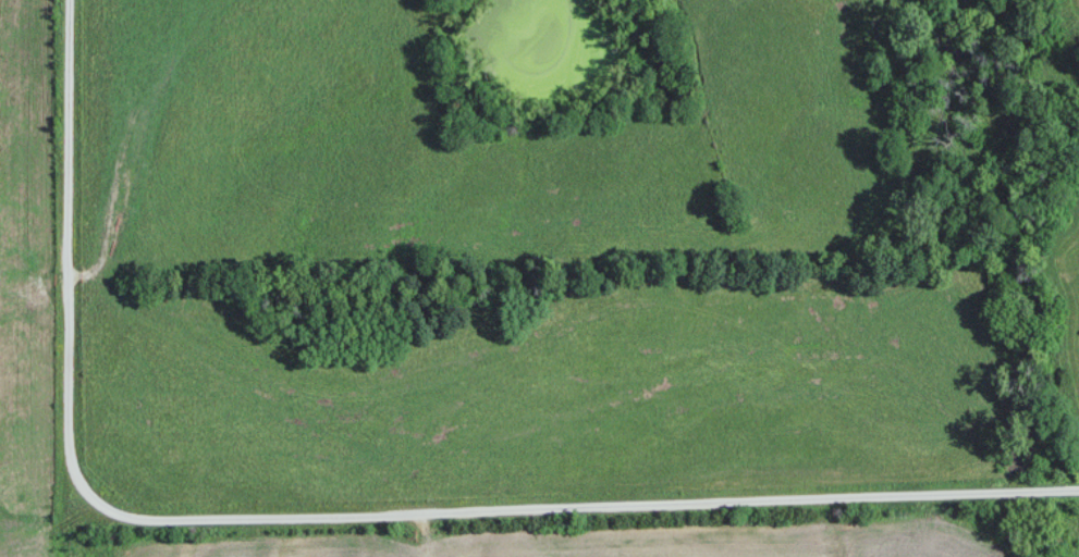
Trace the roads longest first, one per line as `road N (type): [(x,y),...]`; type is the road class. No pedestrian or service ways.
road 1 (residential): [(1078,488),(344,515),(117,511),(88,493),(72,462),(71,0)]

